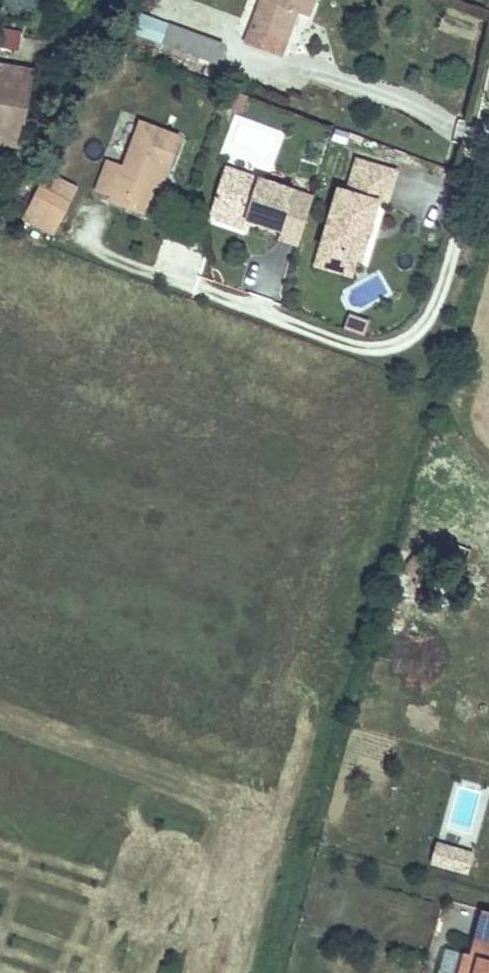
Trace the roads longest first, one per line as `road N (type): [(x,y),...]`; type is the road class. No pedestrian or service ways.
road 1 (residential): [(488,135),(436,306),(402,342),(374,349),(337,341),(160,274)]

